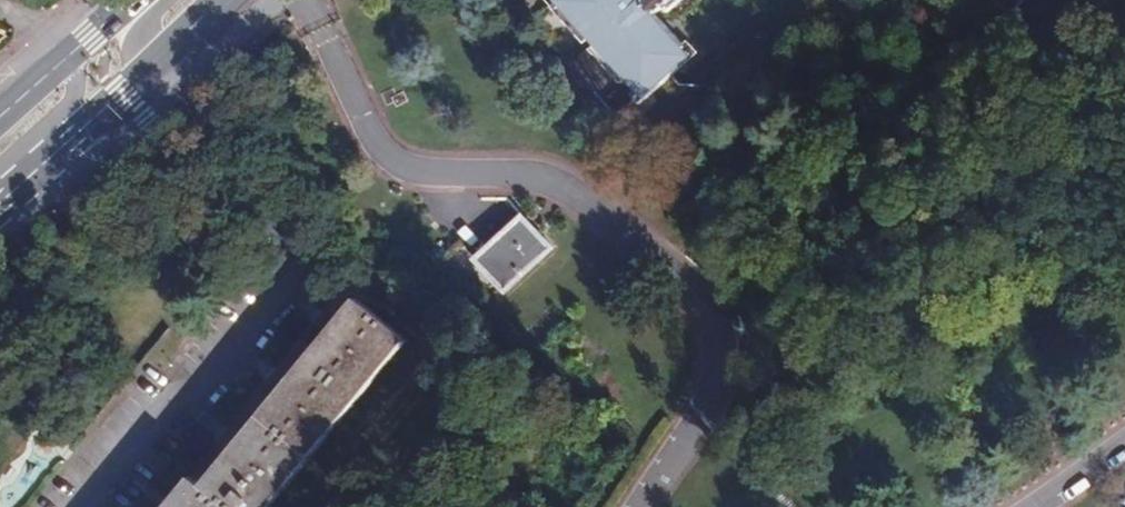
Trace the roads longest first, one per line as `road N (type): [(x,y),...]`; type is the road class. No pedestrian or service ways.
road 1 (residential): [(67,141),(128,136),(280,0)]

